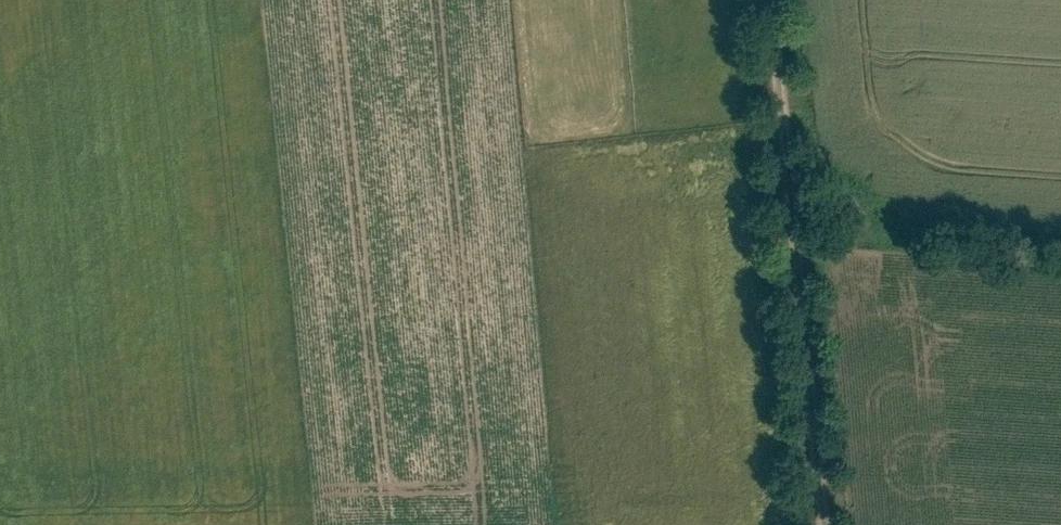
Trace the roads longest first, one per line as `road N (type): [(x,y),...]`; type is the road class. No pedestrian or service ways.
road 1 (track): [(771,0),(826,524)]

